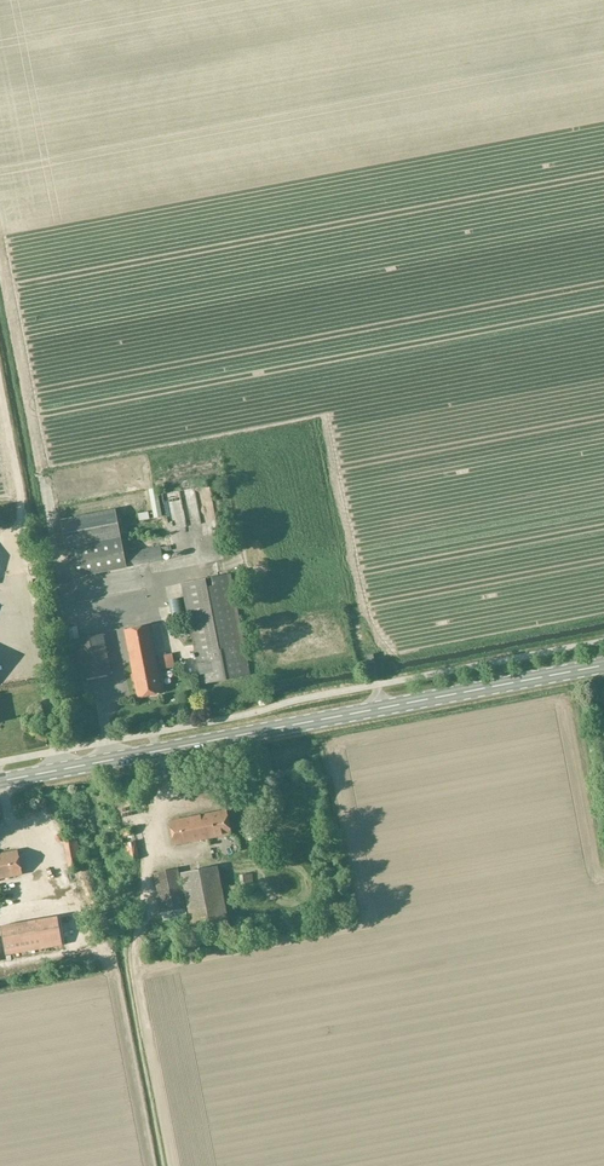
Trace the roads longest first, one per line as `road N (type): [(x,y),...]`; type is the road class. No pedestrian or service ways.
road 1 (secondary): [(0,782),(603,665)]

